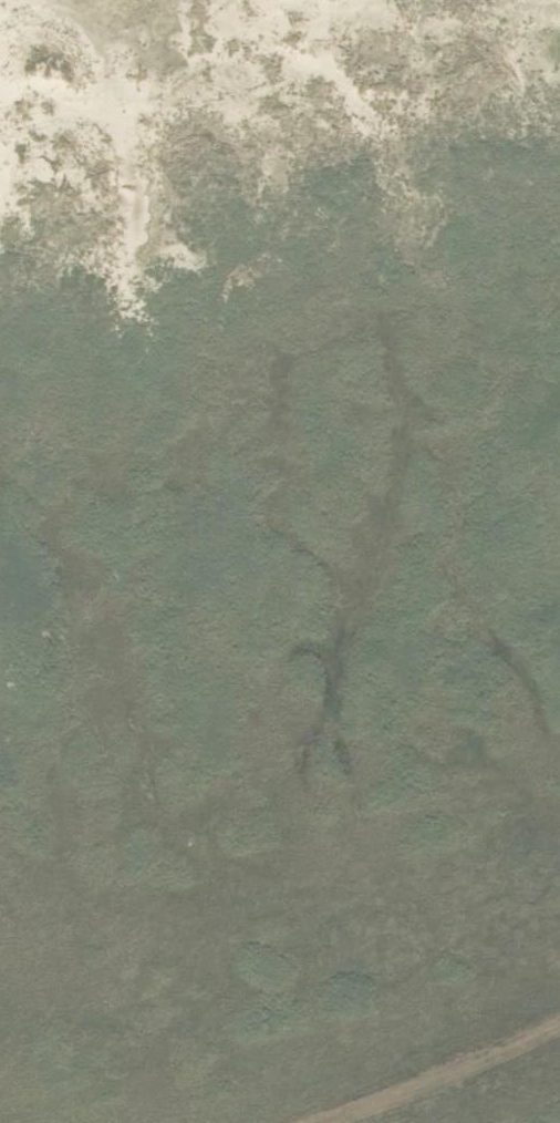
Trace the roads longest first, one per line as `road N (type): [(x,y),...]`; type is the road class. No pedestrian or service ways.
road 1 (track): [(283,1122),(559,1021)]

